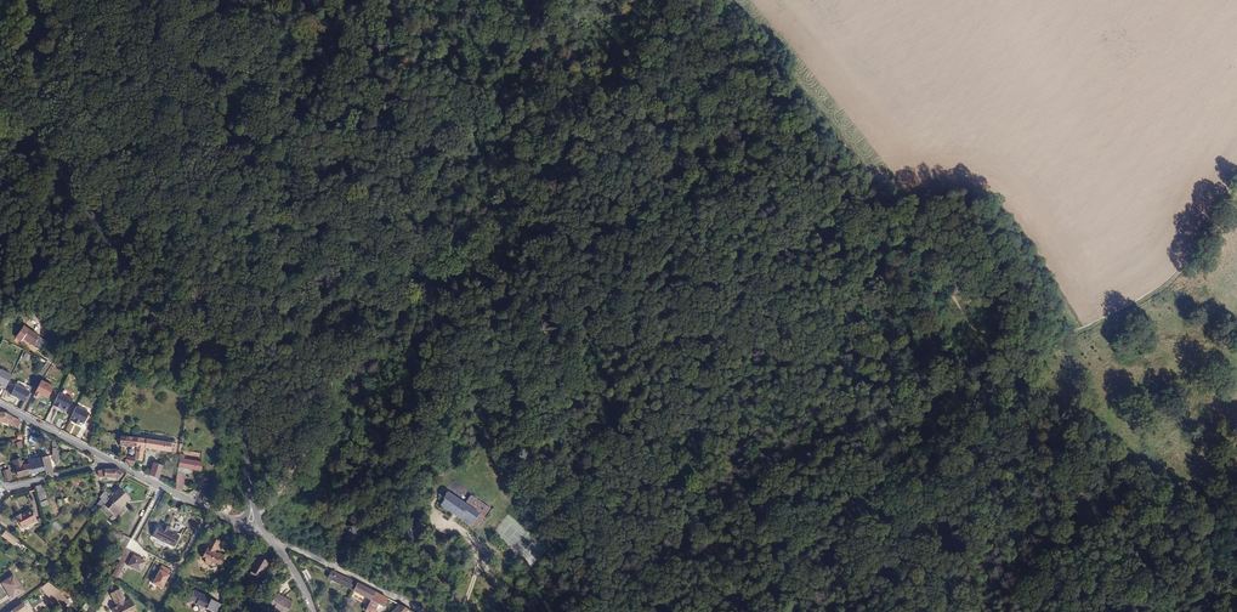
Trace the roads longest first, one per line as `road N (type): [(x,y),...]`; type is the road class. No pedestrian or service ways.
road 1 (track): [(156,0),(145,40),(93,130),(93,163),(113,185),(145,173),(214,185),(310,367),(306,428),(261,508),(262,530)]
road 2 (tertiary): [(14,0),(32,154),(142,329),(196,368),(231,407),(251,503)]
road 3 (track): [(704,0),(816,103),(955,306),(1012,352)]
road 4 (track): [(1012,352),(1100,323),(1155,292),(1203,239),(1236,177)]
road 5 (residential): [(424,611),(282,550)]
road 6 (tertiary): [(241,522),(105,458)]

